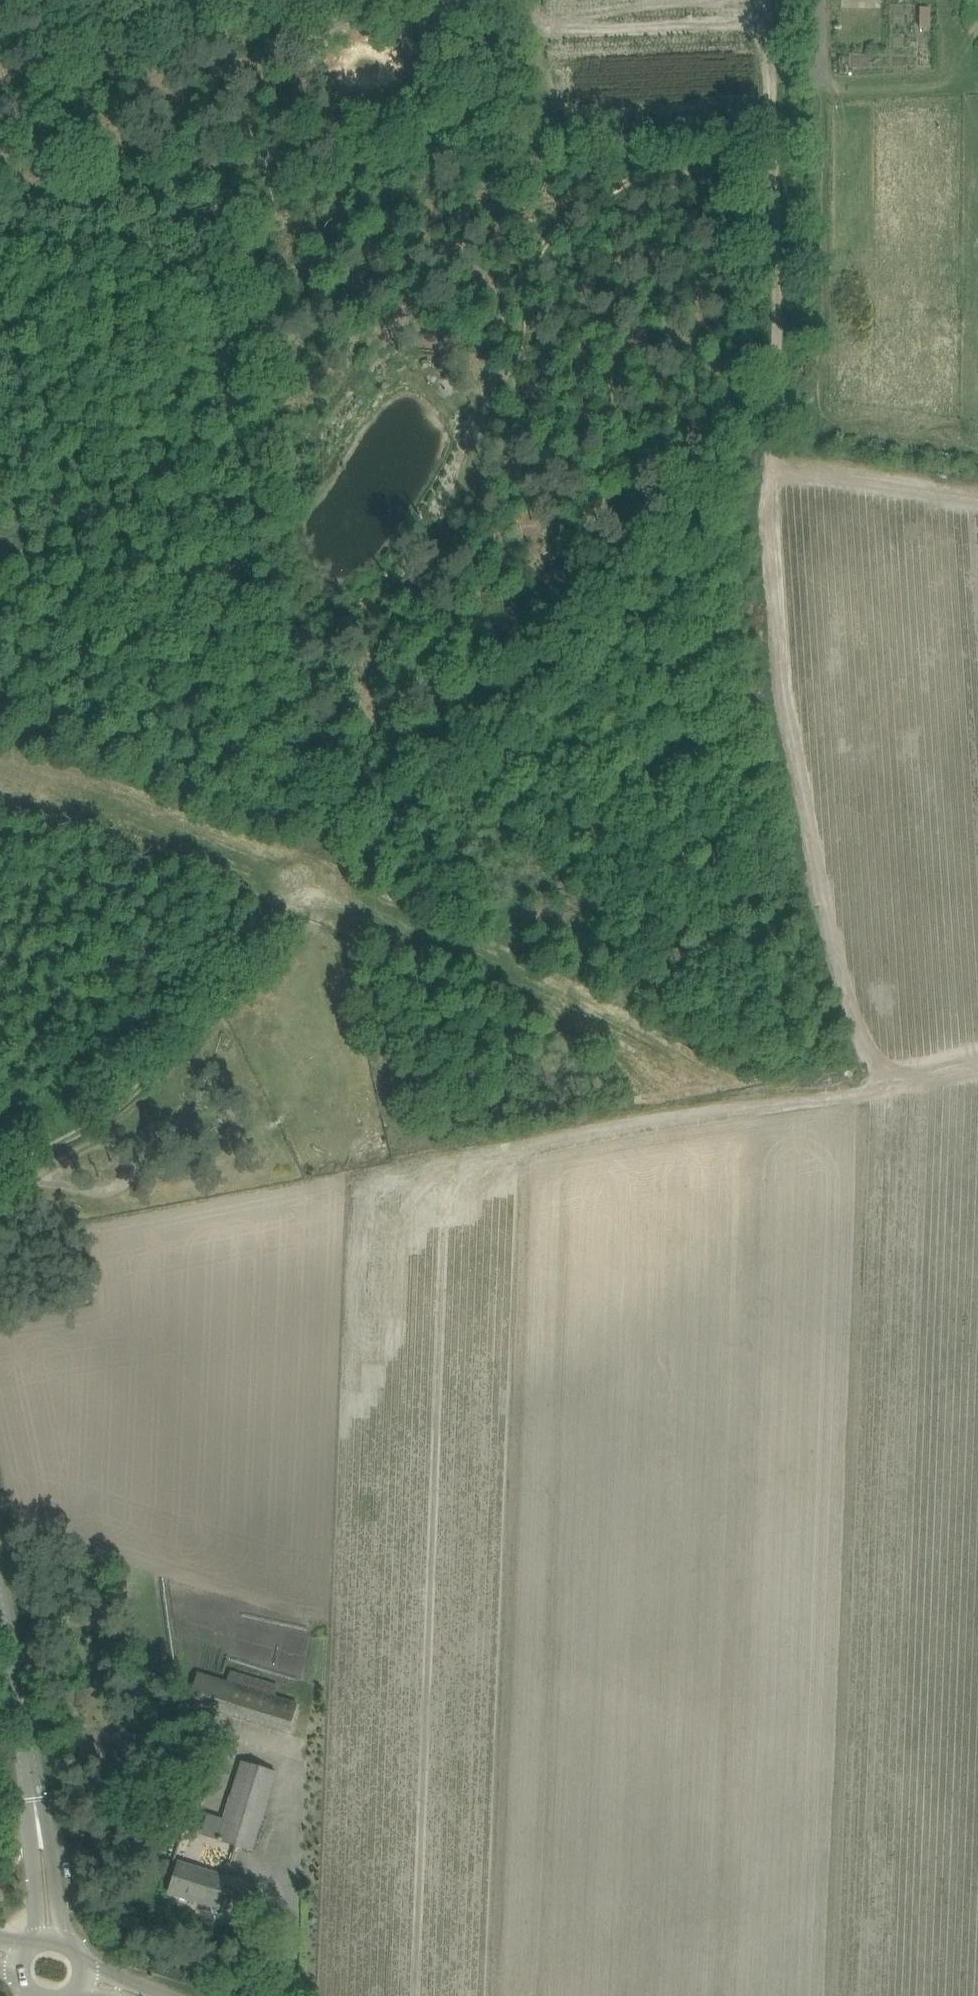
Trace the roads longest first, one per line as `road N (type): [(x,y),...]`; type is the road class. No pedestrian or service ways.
road 1 (unclassified): [(50,1942),(41,1805),(0,1607)]

